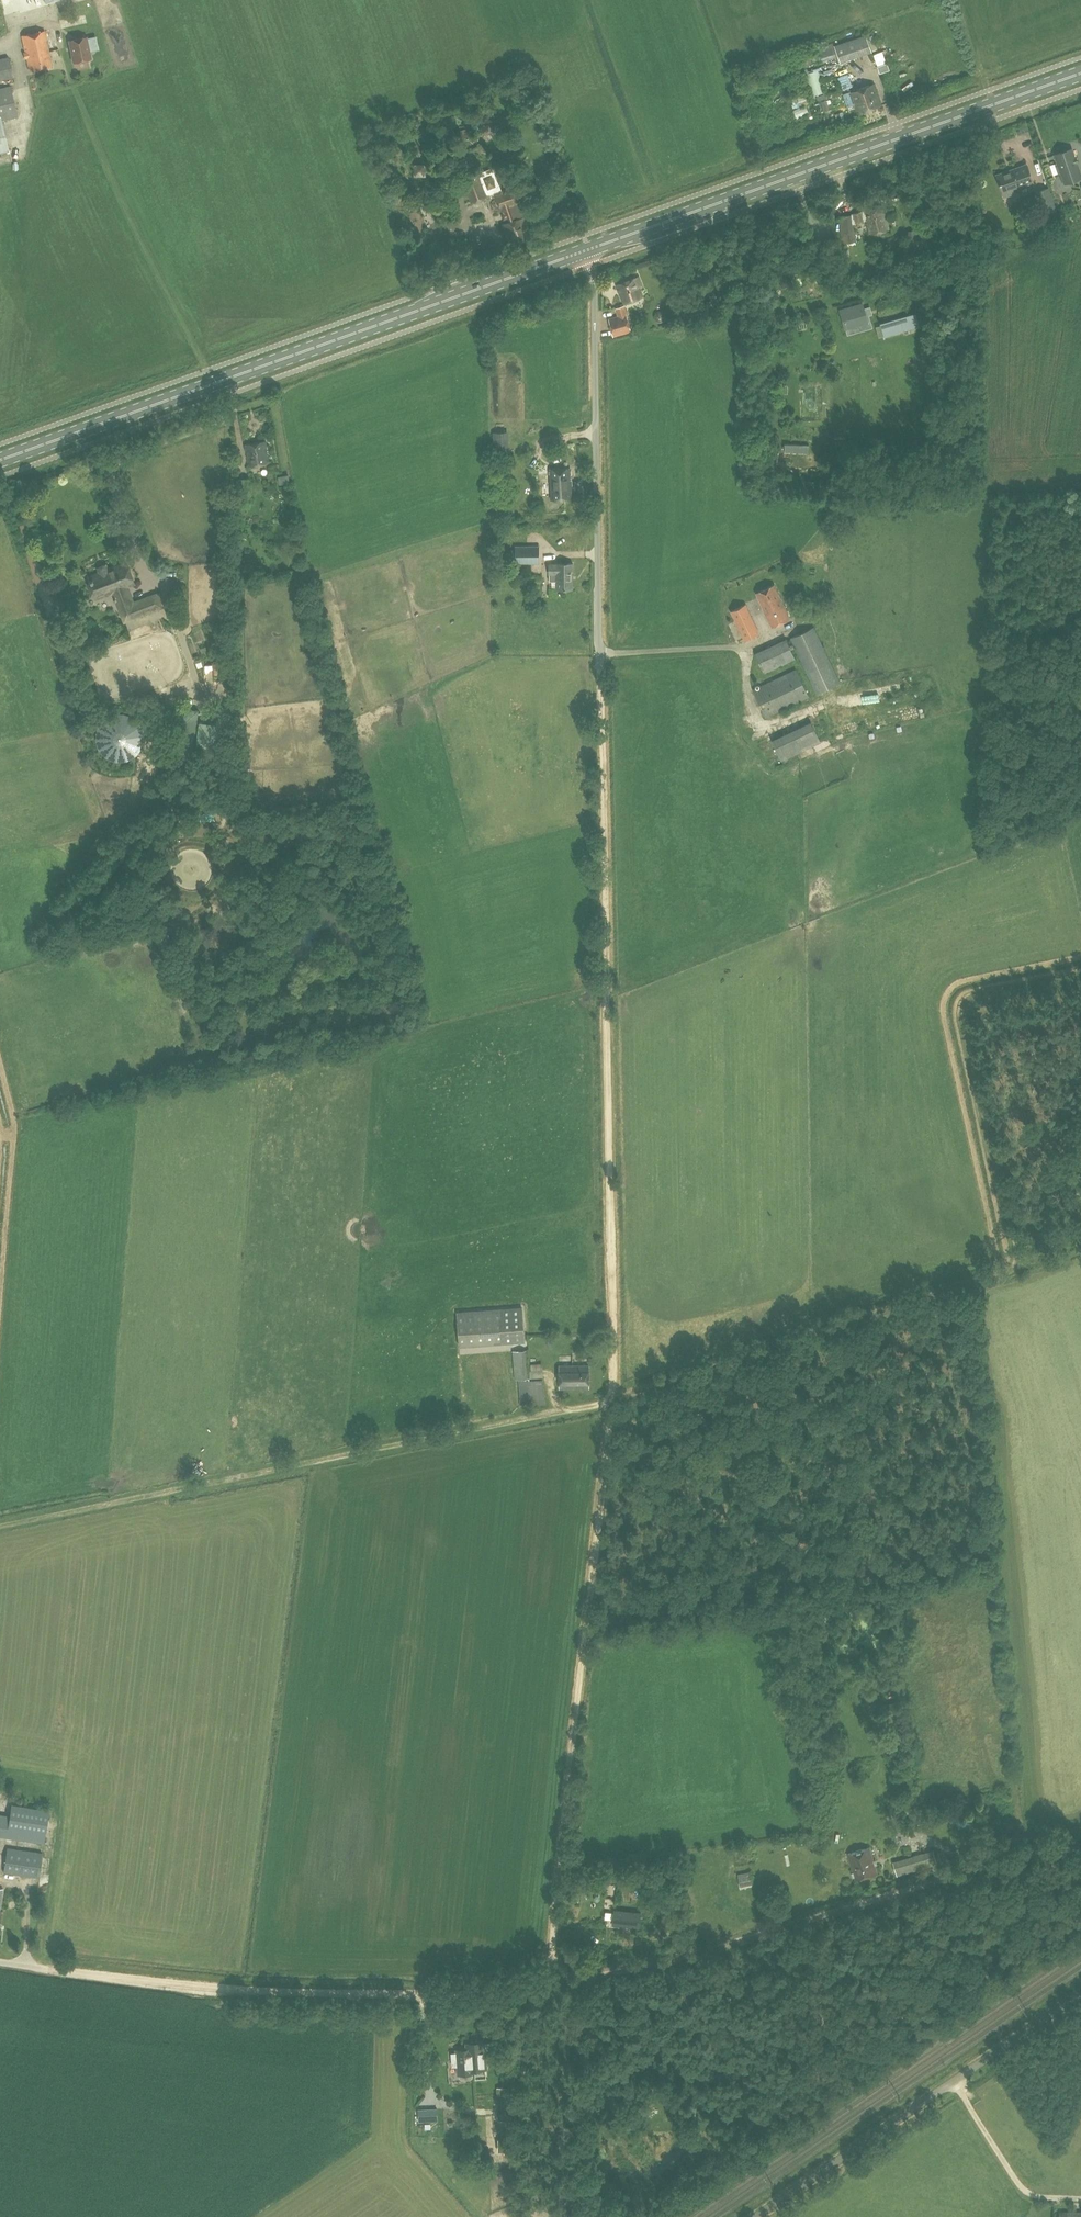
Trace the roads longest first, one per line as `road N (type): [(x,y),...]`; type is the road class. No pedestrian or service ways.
road 1 (track): [(603,654),(615,1402),(553,1987)]
road 2 (primary): [(0,460),(1080,75)]
road 3 (track): [(1080,1842),(740,1950),(553,1987),(480,1995),(303,1993),(45,1969)]
road 4 (track): [(0,1529),(615,1402)]
road 5 (unclassified): [(760,2216),(1080,1994)]

